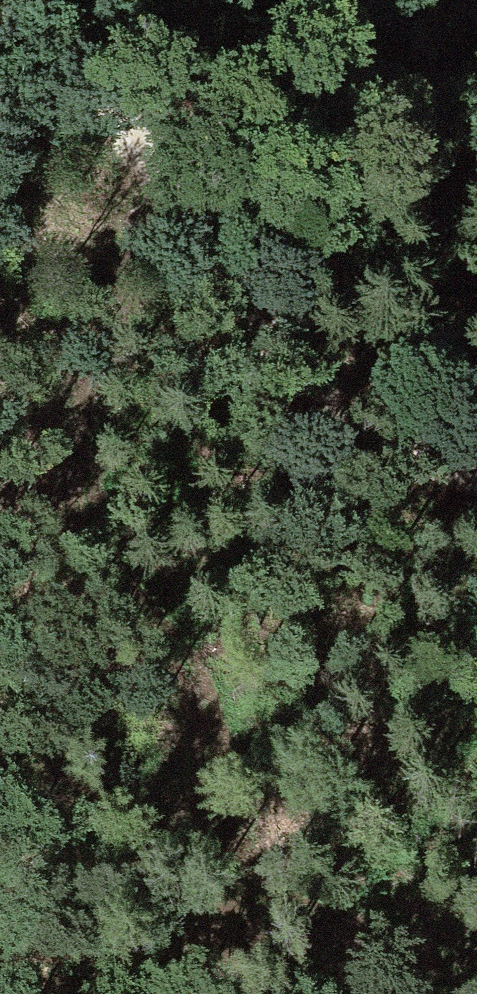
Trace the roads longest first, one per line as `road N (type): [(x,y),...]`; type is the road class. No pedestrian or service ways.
road 1 (track): [(224,878),(219,801),(196,690),(79,516),(145,161)]
road 2 (track): [(476,465),(342,407),(233,294),(145,161),(59,0)]
road 3 (track): [(0,779),(476,988)]

